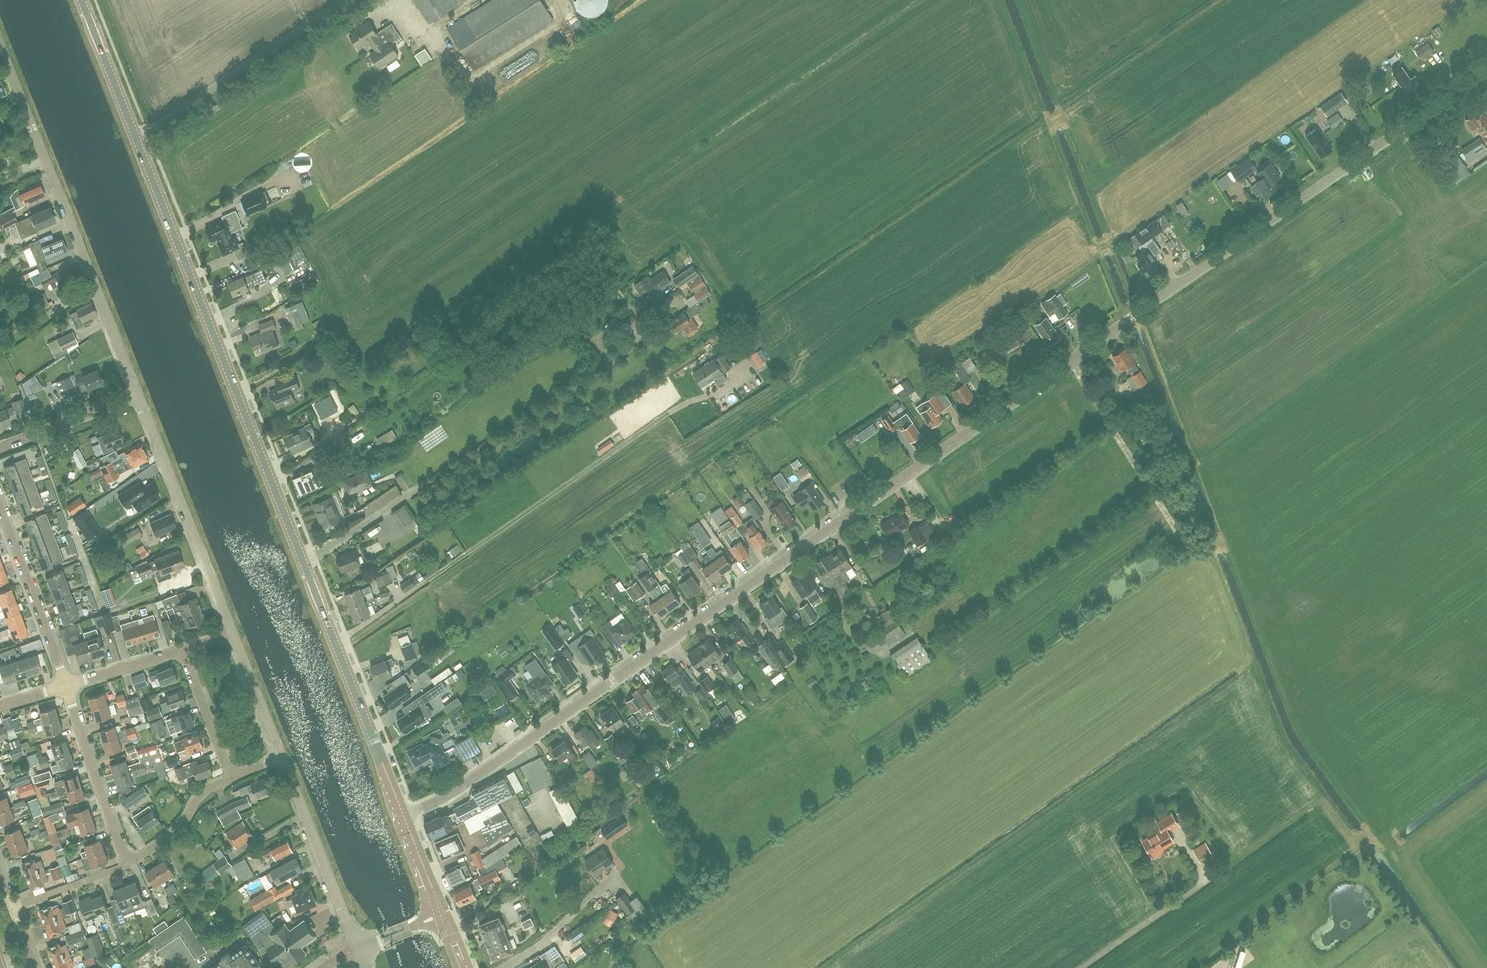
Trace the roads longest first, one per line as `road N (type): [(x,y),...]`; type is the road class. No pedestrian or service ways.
road 1 (unclassified): [(402,817),(448,796),(1486,71)]
road 2 (secondary): [(402,817),(82,0)]
road 3 (residential): [(137,393),(0,47)]
road 4 (residential): [(234,634),(137,393)]
road 5 (track): [(467,553),(669,413)]
road 6 (track): [(1071,360),(1191,547)]
road 7 (track): [(420,489),(605,366)]
road 8 (residential): [(358,949),(282,758)]
road 9 (residential): [(66,686),(0,509)]
road 10 (residential): [(126,864),(66,686)]
road 11 (residential): [(0,447),(137,393)]
road 12 (residential): [(126,864),(175,832),(203,793),(232,778)]
road 13 (residential): [(232,778),(183,650)]
road 14 (residential): [(282,758),(234,634)]
road 15 (residential): [(12,909),(126,864)]
road 16 (residential): [(66,686),(183,650)]

